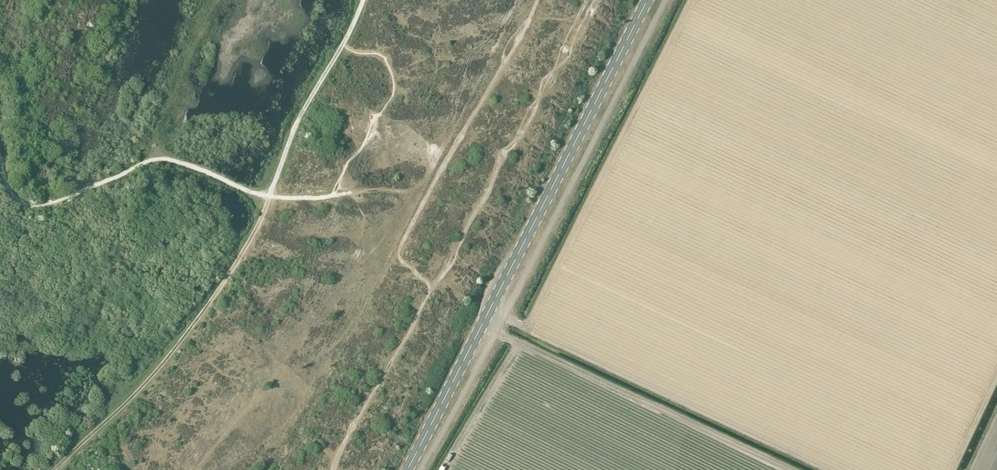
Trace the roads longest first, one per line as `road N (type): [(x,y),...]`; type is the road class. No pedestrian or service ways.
road 1 (secondary): [(407,469),(648,0)]
road 2 (track): [(826,469),(491,312)]
road 3 (track): [(270,196),(191,330),(54,469)]
road 4 (track): [(784,469),(484,324)]

